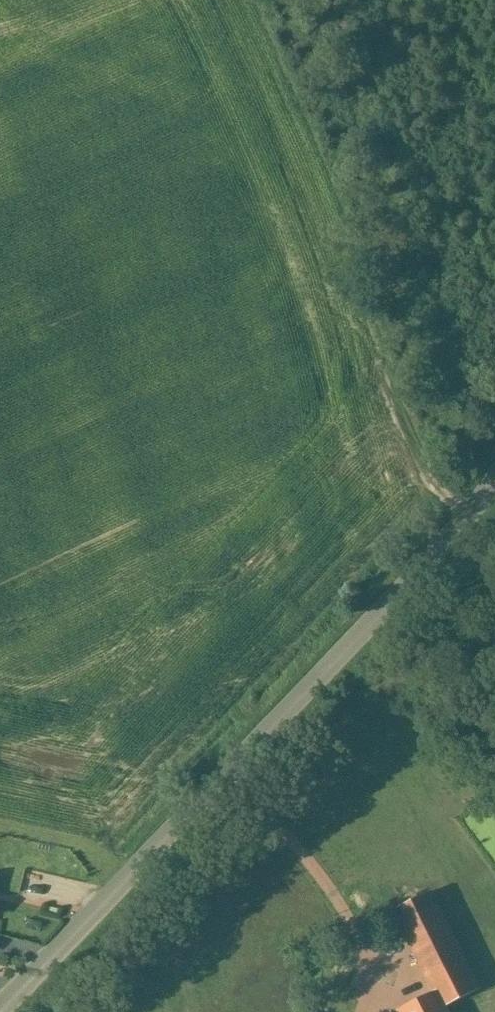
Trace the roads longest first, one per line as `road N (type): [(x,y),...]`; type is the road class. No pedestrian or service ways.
road 1 (unclassified): [(494,480),(233,774),(0,1009)]

